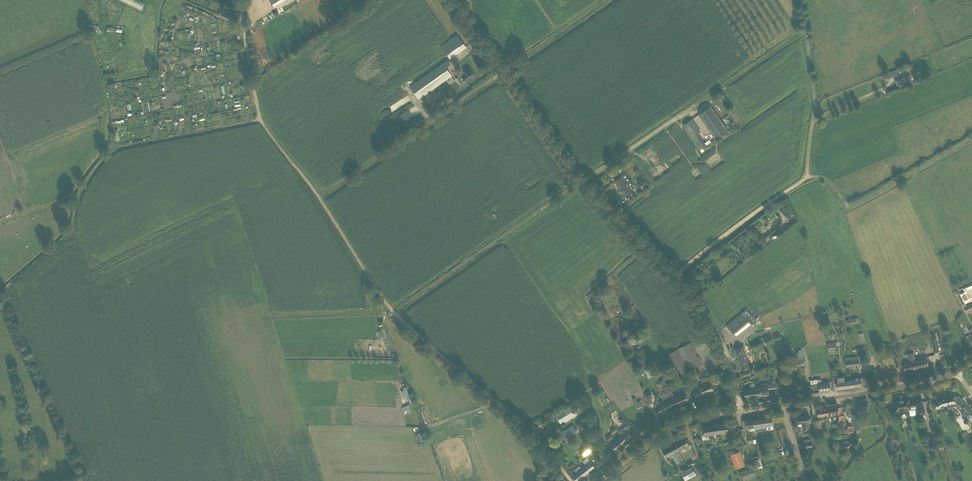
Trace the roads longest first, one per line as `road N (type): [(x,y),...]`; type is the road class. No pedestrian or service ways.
road 1 (track): [(572,480),(516,416),(382,299),(259,116),(240,0)]
road 2 (unclassified): [(741,410),(732,371),(689,291),(583,192),(449,0)]
road 3 (track): [(395,313),(576,182)]
road 4 (track): [(805,176),(830,182),(846,206),(971,139)]
road 5 (track): [(801,0),(815,100),(805,176)]
road 6 (unclassified): [(783,404),(956,372)]
road 7 (track): [(805,176),(676,277)]
road 8 (unclassified): [(601,480),(670,425),(741,410)]
road 9 (track): [(319,198),(430,122)]
road 10 (track): [(502,73),(605,0)]

